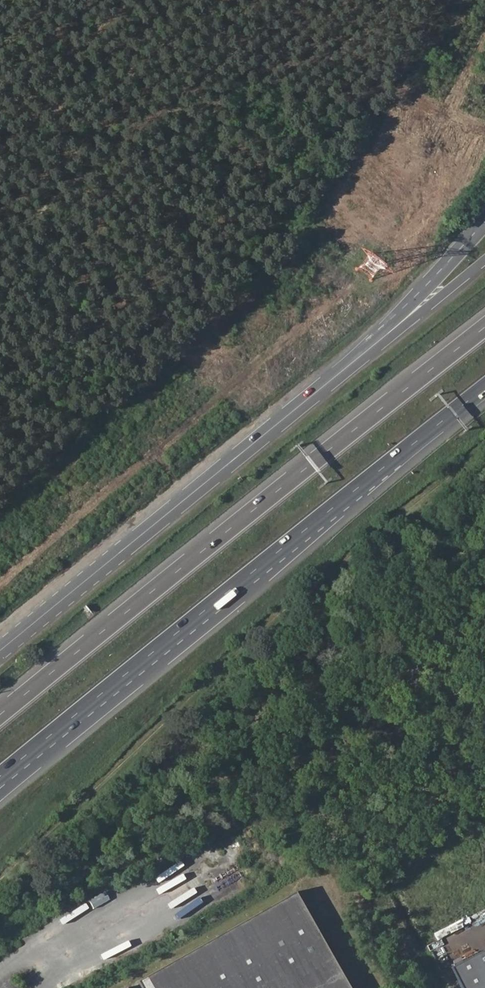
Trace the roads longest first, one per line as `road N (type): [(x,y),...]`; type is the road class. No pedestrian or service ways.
road 1 (motorway): [(484,327),(0,715)]
road 2 (motorway): [(0,796),(389,463)]
road 3 (motorway): [(0,776),(389,463)]
road 4 (secondary): [(352,363),(0,652)]
road 5 (tertiary): [(352,363),(484,257)]
road 6 (motorway): [(458,258),(352,363)]
road 7 (motorway): [(389,463),(484,388)]

